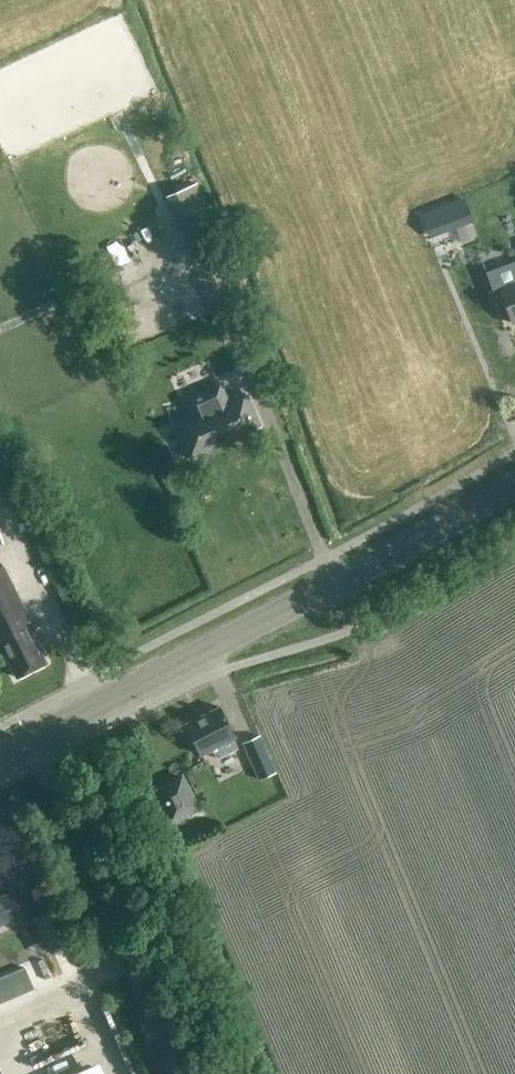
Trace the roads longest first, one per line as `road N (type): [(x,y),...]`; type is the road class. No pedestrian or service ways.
road 1 (tertiary): [(28,740),(514,485)]
road 2 (unclassified): [(174,1073),(28,740)]

